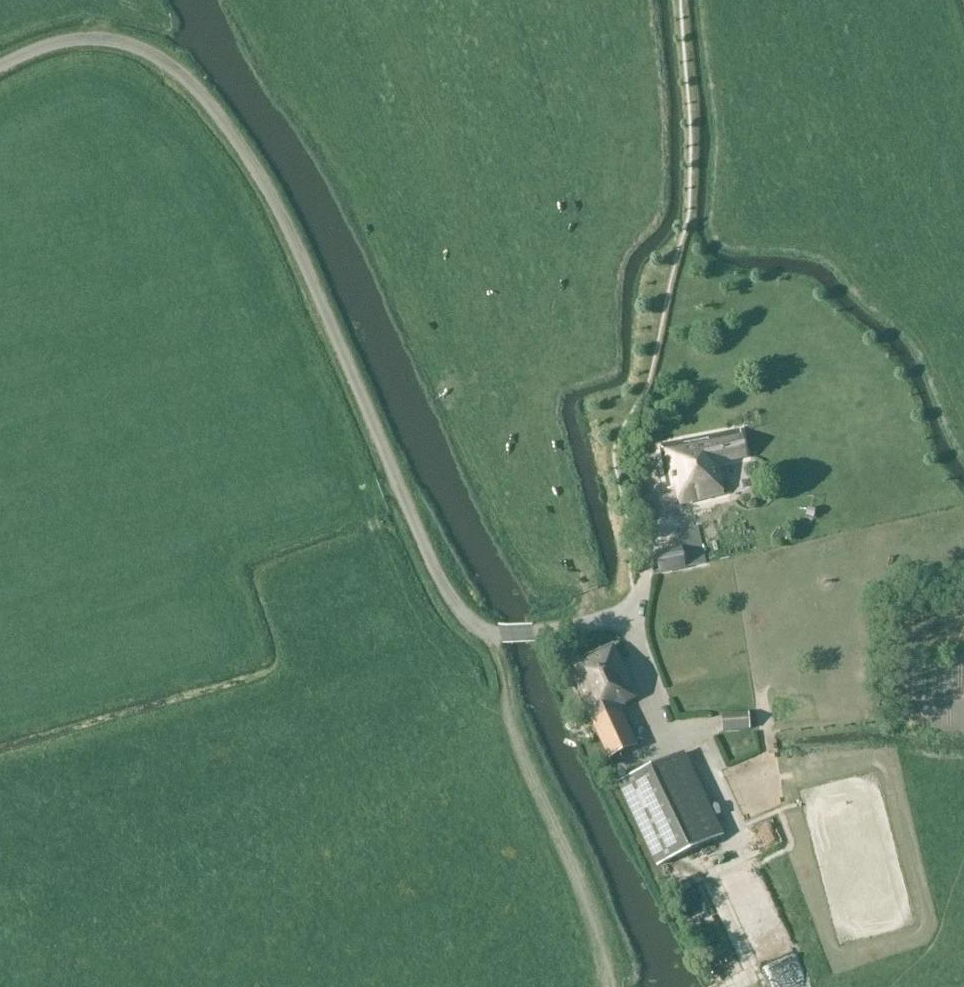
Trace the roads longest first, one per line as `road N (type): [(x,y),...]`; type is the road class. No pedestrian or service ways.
road 1 (unclassified): [(645,583),(632,612),(615,621),(492,636),(466,622),(439,582),(281,218),(195,86),(130,45),(101,40),(57,42),(0,66)]
road 2 (track): [(731,986),(754,977),(710,881),(751,860)]

